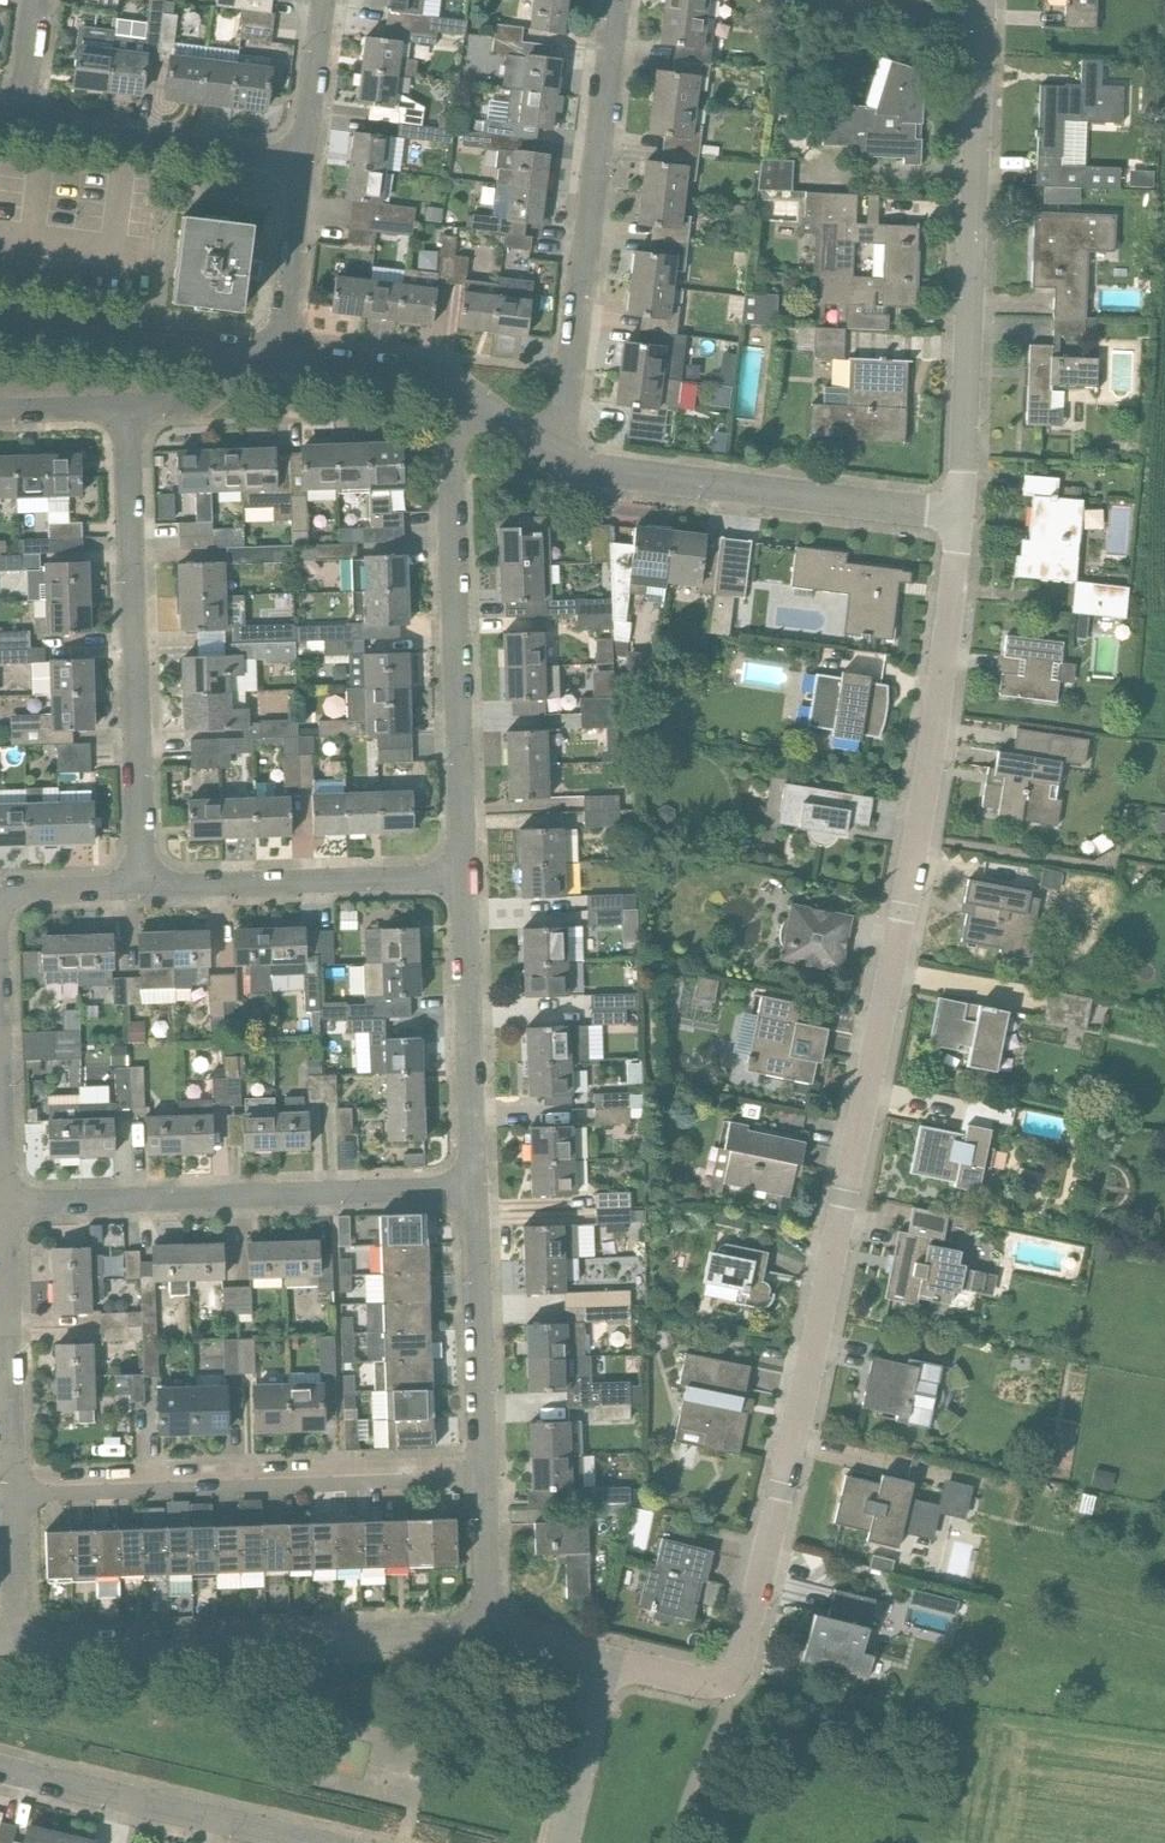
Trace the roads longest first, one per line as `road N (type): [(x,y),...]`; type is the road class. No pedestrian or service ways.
road 1 (residential): [(725,1678),(743,1651),(937,720),(962,510)]
road 2 (residential): [(962,510),(983,0)]
road 3 (residential): [(476,868),(466,394)]
road 4 (residential): [(496,1653),(23,1662)]
road 5 (residential): [(13,1194),(484,1178)]
road 6 (residential): [(22,1498),(491,1479)]
road 7 (residential): [(145,876),(136,411)]
road 8 (residential): [(562,438),(618,0)]
road 9 (residential): [(962,510),(635,475),(562,438)]
road 10 (residential): [(329,1842),(0,1767)]
road 11 (residential): [(145,876),(476,868)]
road 12 (residential): [(484,1178),(476,868)]
road 13 (residential): [(22,1498),(13,1194)]
road 14 (residential): [(491,1479),(484,1178)]
road 15 (residential): [(13,1194),(0,897)]
road 16 (residential): [(316,165),(27,132)]
road 17 (residential): [(249,364),(0,327)]
road 18 (residential): [(291,372),(316,165)]
road 19 (unclassified): [(567,1842),(609,1660)]
road 20 (residential): [(466,394),(291,372)]
road 21 (residential): [(496,1653),(491,1479)]
road 22 (residential): [(316,165),(333,0)]
road 23 (residential): [(23,1662),(22,1498)]
road 24 (residential): [(0,880),(145,876)]
road 25 (residential): [(0,414),(136,411)]
road 26 (residential): [(27,132),(44,0)]
road 27 (residential): [(136,411),(218,401),(249,364)]

